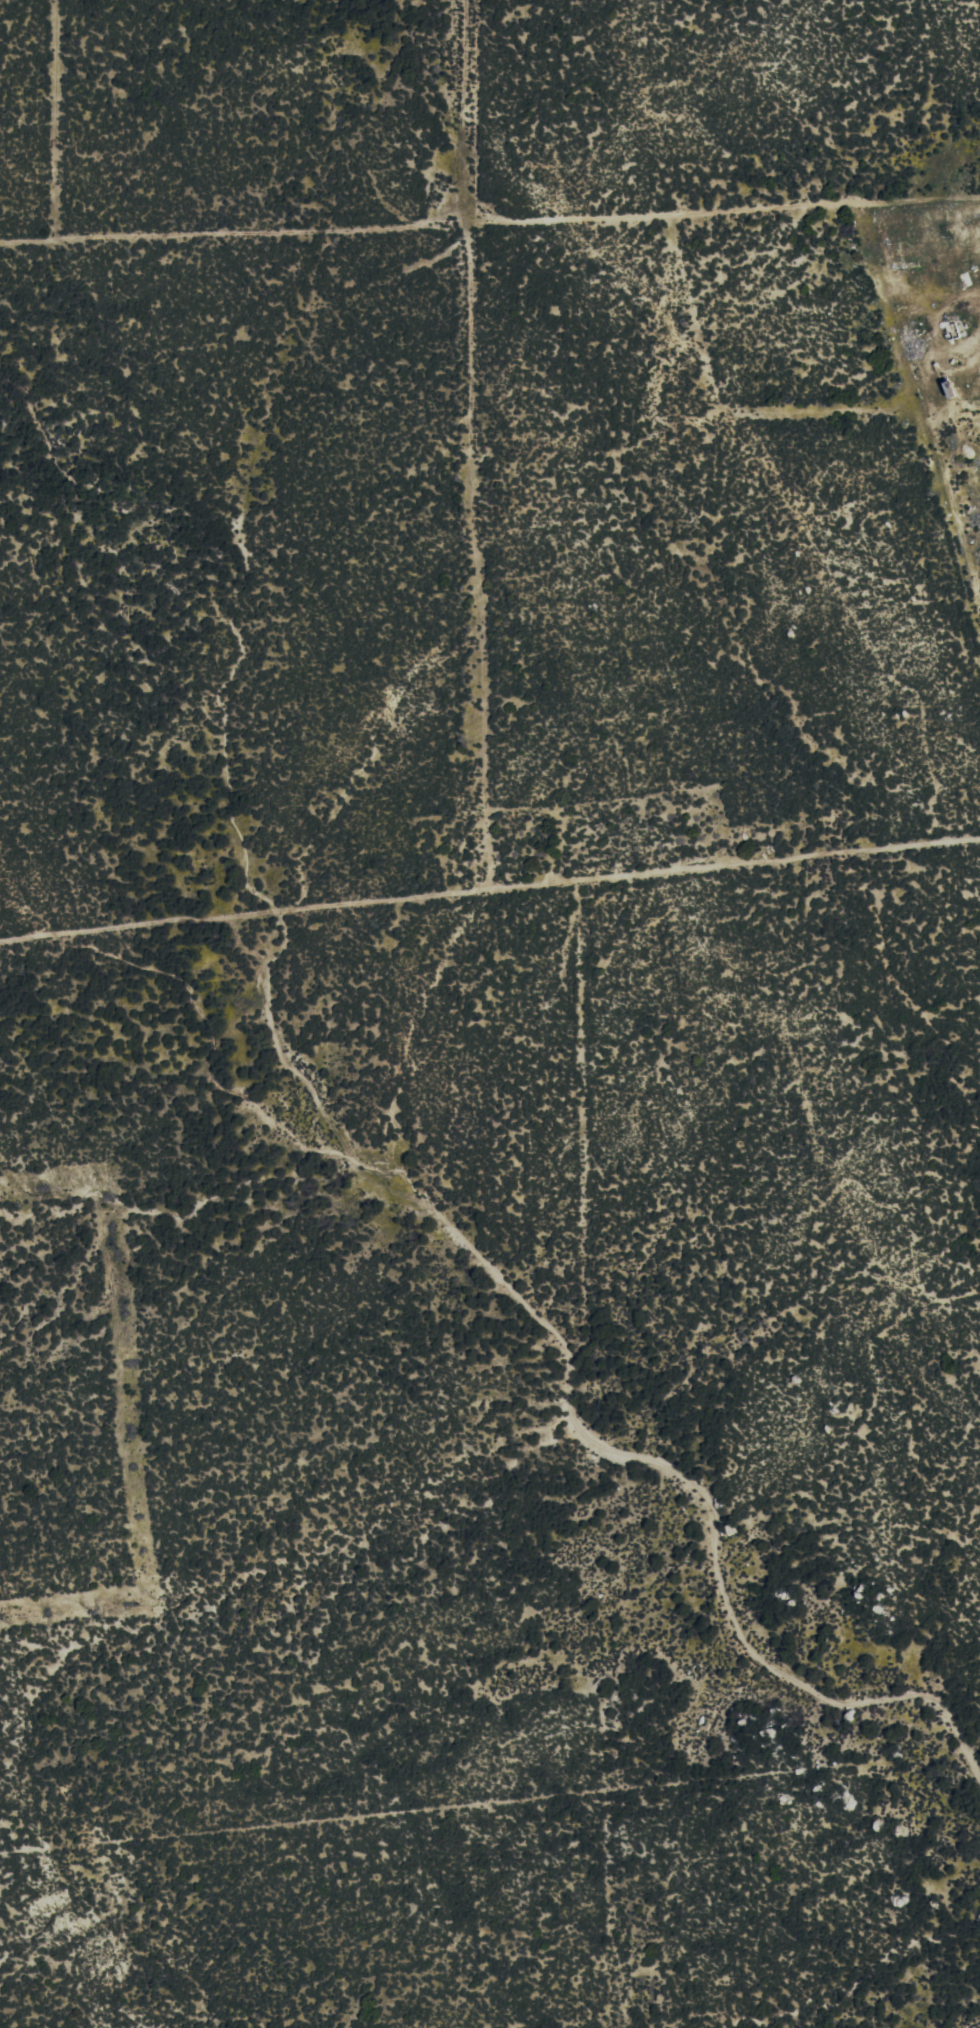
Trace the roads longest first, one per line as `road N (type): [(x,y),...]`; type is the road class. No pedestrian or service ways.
road 1 (track): [(979,197),(0,242)]

